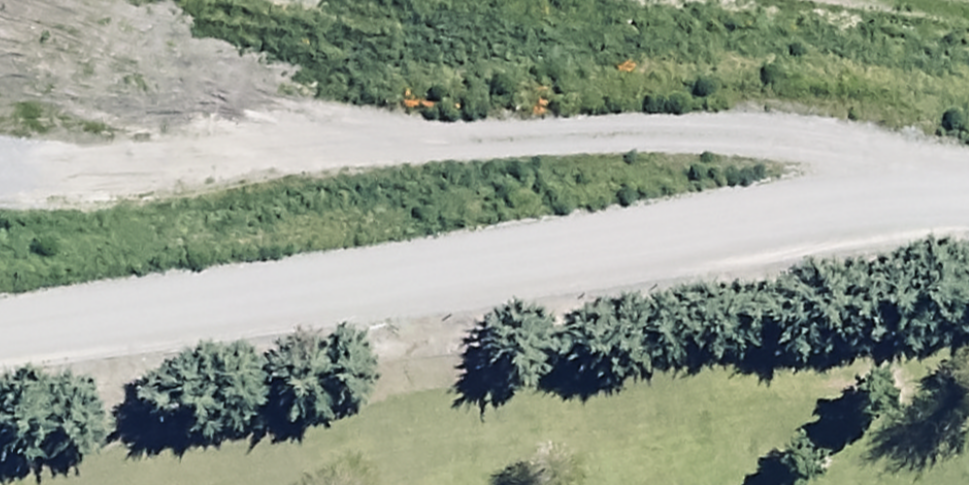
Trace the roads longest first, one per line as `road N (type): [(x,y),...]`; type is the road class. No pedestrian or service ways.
road 1 (track): [(0,350),(968,224)]
road 2 (track): [(0,186),(708,141),(968,185)]

